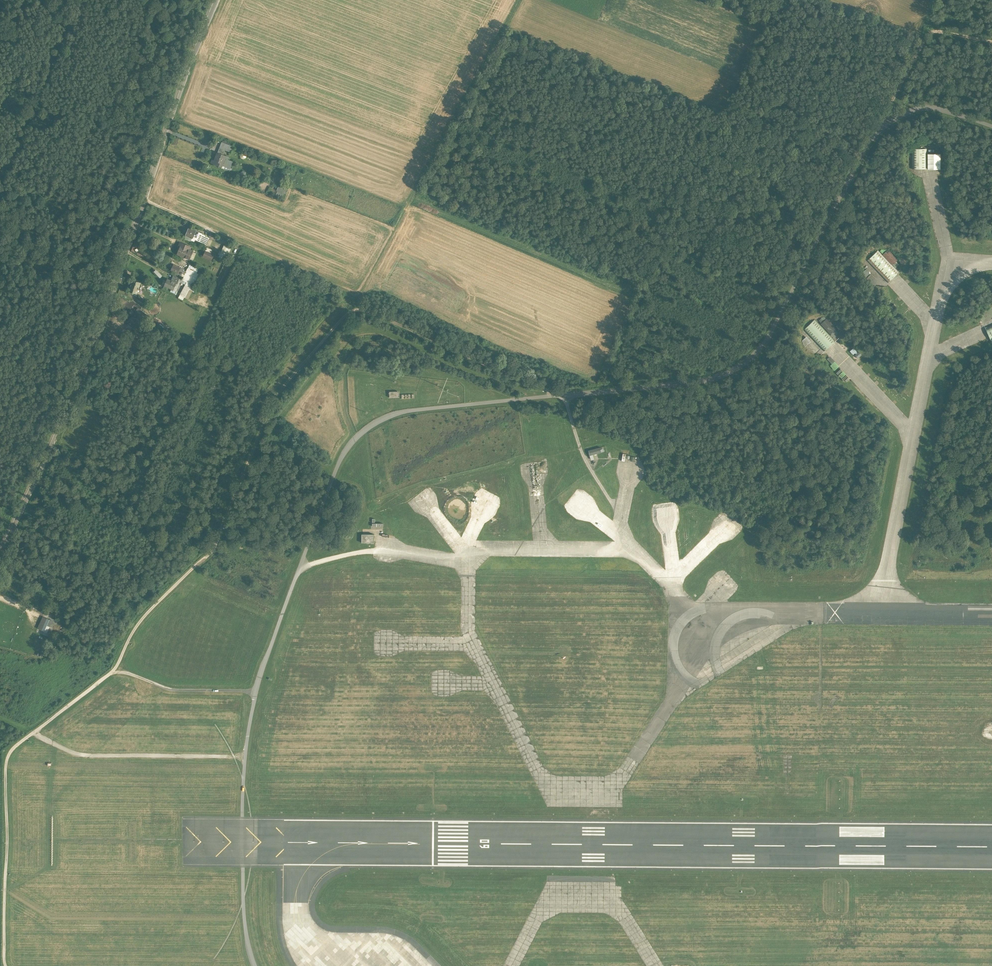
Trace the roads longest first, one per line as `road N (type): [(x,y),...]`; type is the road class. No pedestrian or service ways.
road 1 (track): [(780,0),(667,223),(602,383),(573,386),(361,299)]
road 2 (tertiary): [(0,563),(85,382),(217,0)]
road 3 (track): [(524,0),(361,299)]
road 4 (track): [(935,0),(780,299)]
road 5 (track): [(361,299),(147,204)]

